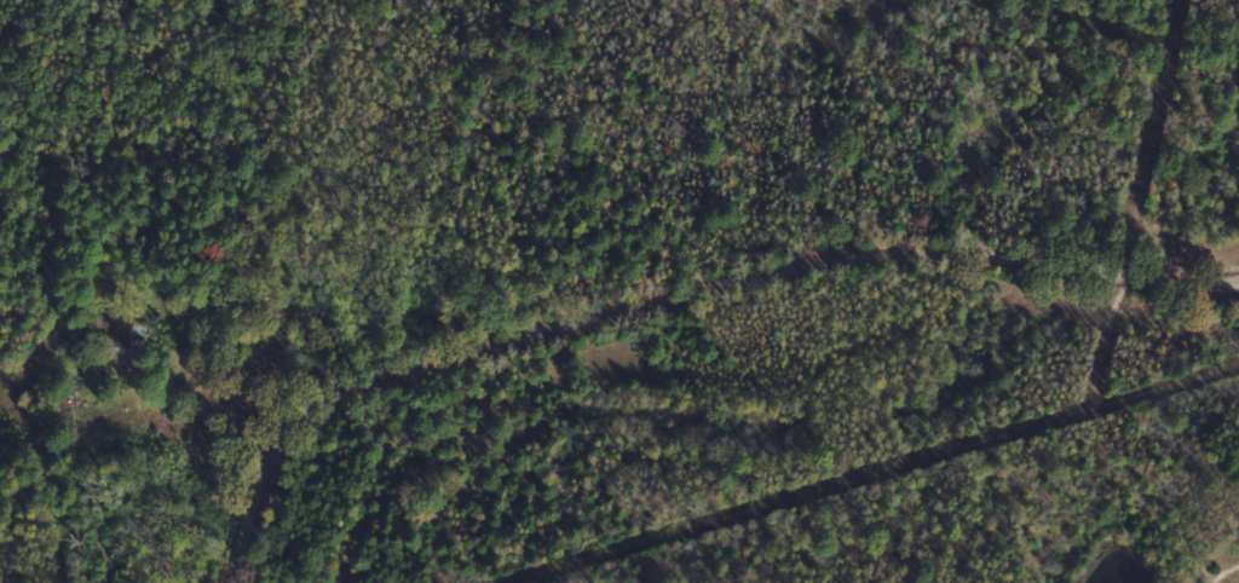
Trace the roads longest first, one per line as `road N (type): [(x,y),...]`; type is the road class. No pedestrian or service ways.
road 1 (residential): [(247,582),(289,441),(355,402),(760,281),(959,262),(1209,290),(1238,284)]
road 2 (residential): [(264,516),(122,198),(0,172)]

